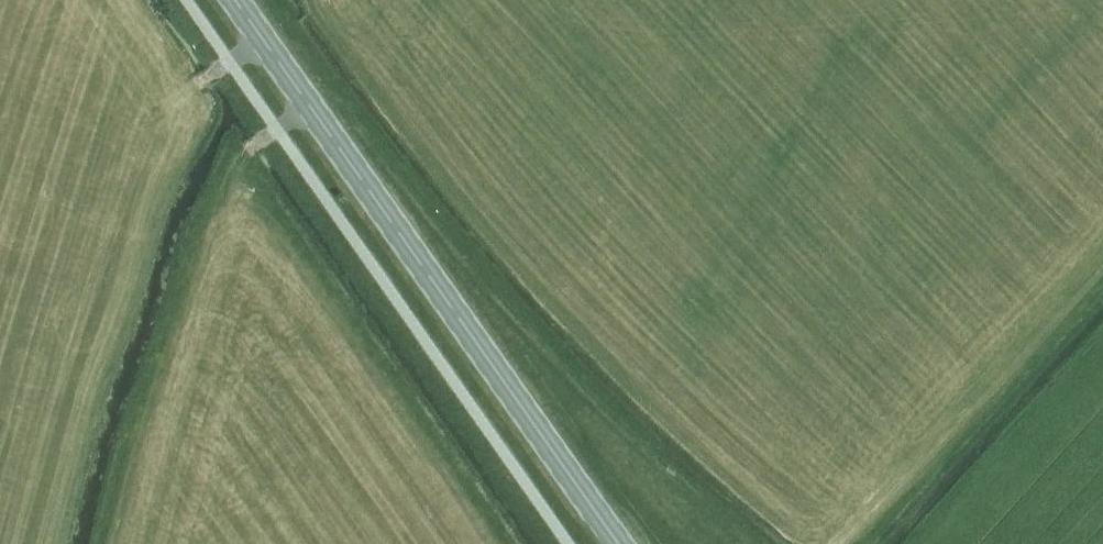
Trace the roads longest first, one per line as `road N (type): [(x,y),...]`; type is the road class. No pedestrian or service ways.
road 1 (primary): [(620,543),(236,0)]

